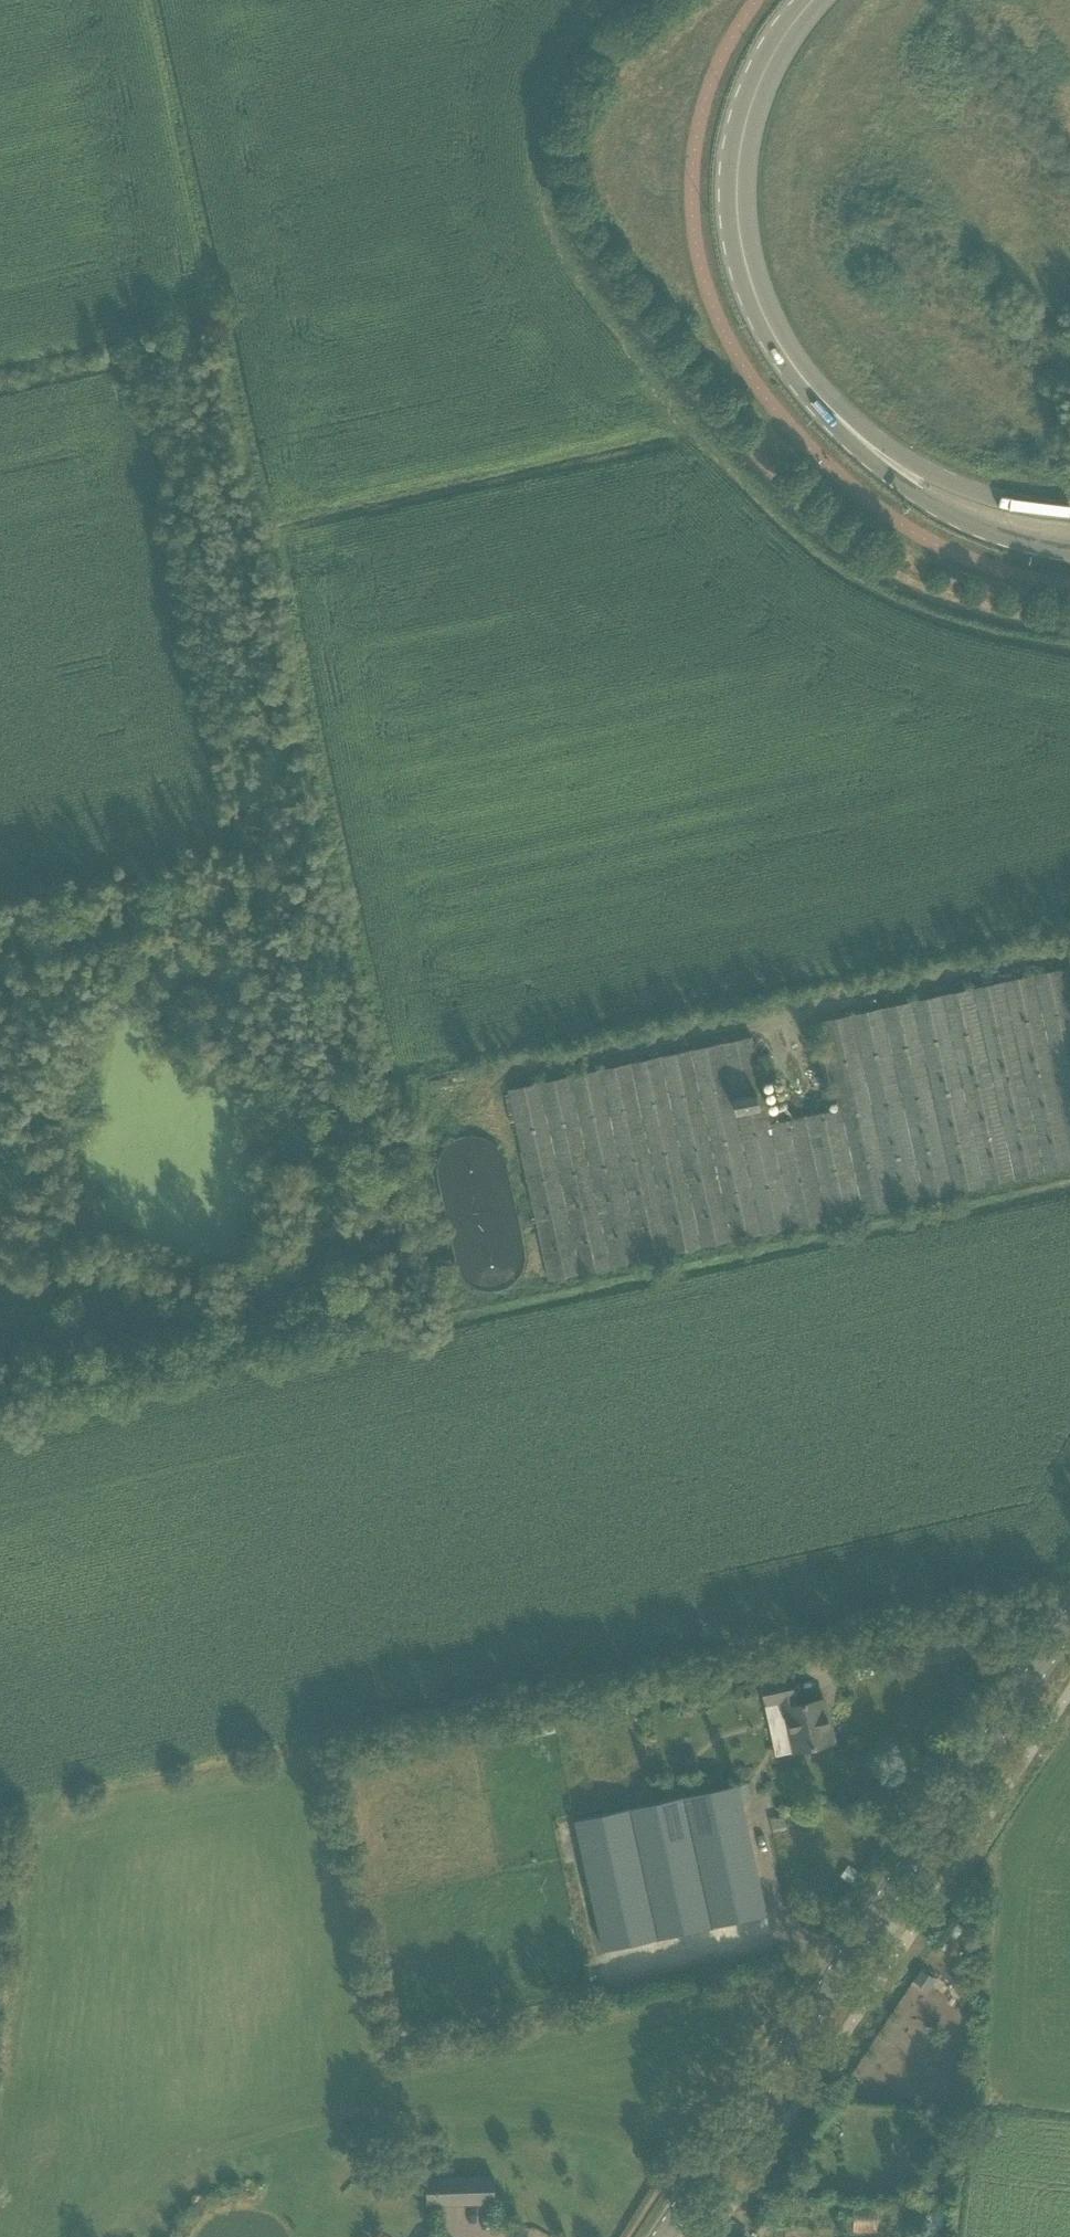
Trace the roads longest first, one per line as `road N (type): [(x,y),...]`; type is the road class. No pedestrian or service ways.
road 1 (track): [(12,1346),(328,1261),(362,1241),(295,953),(249,898),(202,896),(65,950),(0,953)]
road 2 (tertiary): [(671,2236),(1069,1627)]
road 3 (secondary): [(809,390),(755,300),(735,186),(761,77),(814,0)]
road 4 (secondary): [(809,390),(856,446),(917,494),(987,531),(1069,551)]
road 5 (secondary): [(1069,509),(957,483),(809,390)]

